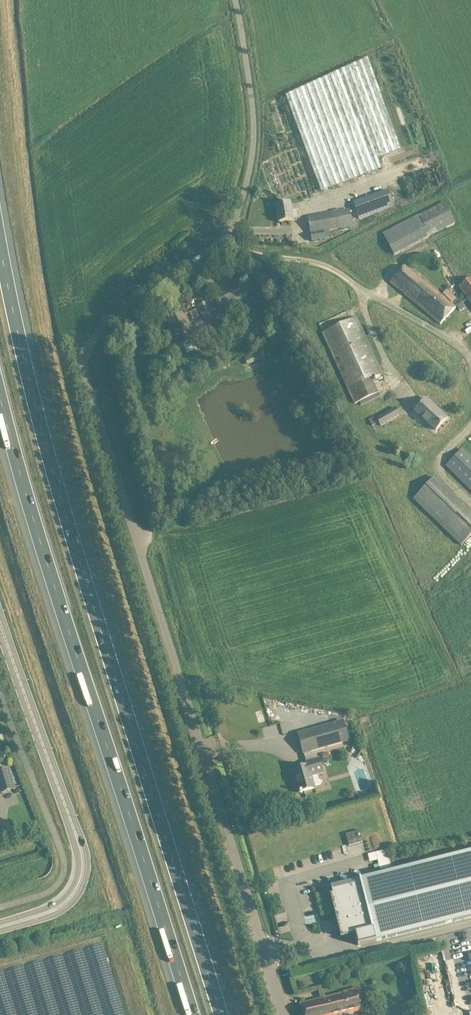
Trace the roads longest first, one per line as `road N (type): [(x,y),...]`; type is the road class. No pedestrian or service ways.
road 1 (residential): [(284,1014),(78,351),(221,245)]
road 2 (motorway): [(223,1014),(60,489),(0,233)]
road 3 (motorway): [(0,397),(193,1014)]
road 4 (secondary): [(0,926),(59,909),(78,891),(84,868),(0,620)]
road 5 (unclassified): [(470,357),(343,275),(221,245)]
road 6 (residential): [(221,245),(246,188),(254,140),(230,0)]

